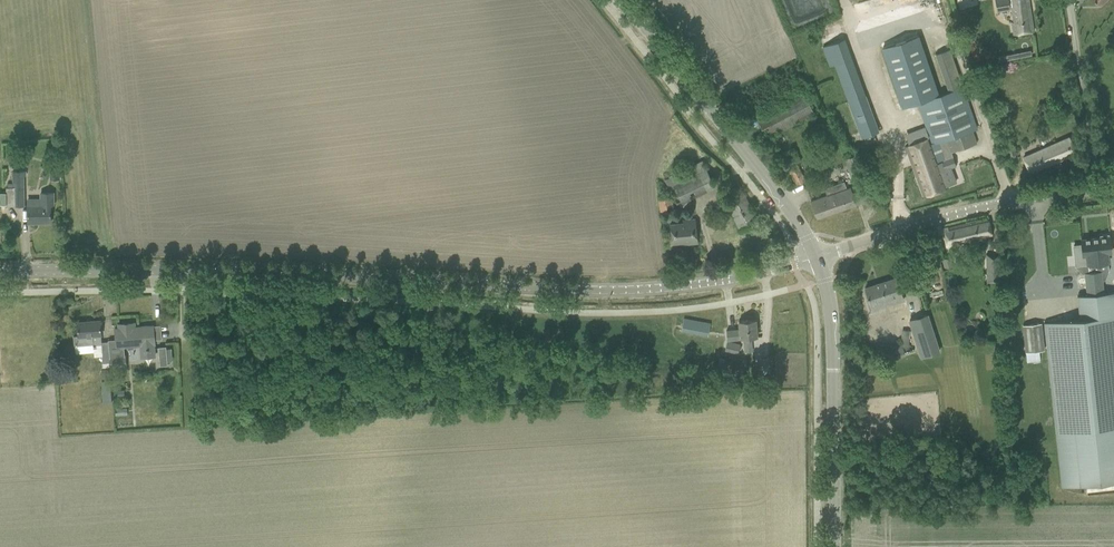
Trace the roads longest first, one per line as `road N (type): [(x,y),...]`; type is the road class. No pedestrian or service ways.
road 1 (tertiary): [(0,279),(287,273),(614,293),(816,259)]
road 2 (tertiary): [(816,259),(621,0)]
road 3 (tertiary): [(816,259),(1002,205),(1113,188)]
road 4 (tertiary): [(816,259),(830,313),(832,546)]

